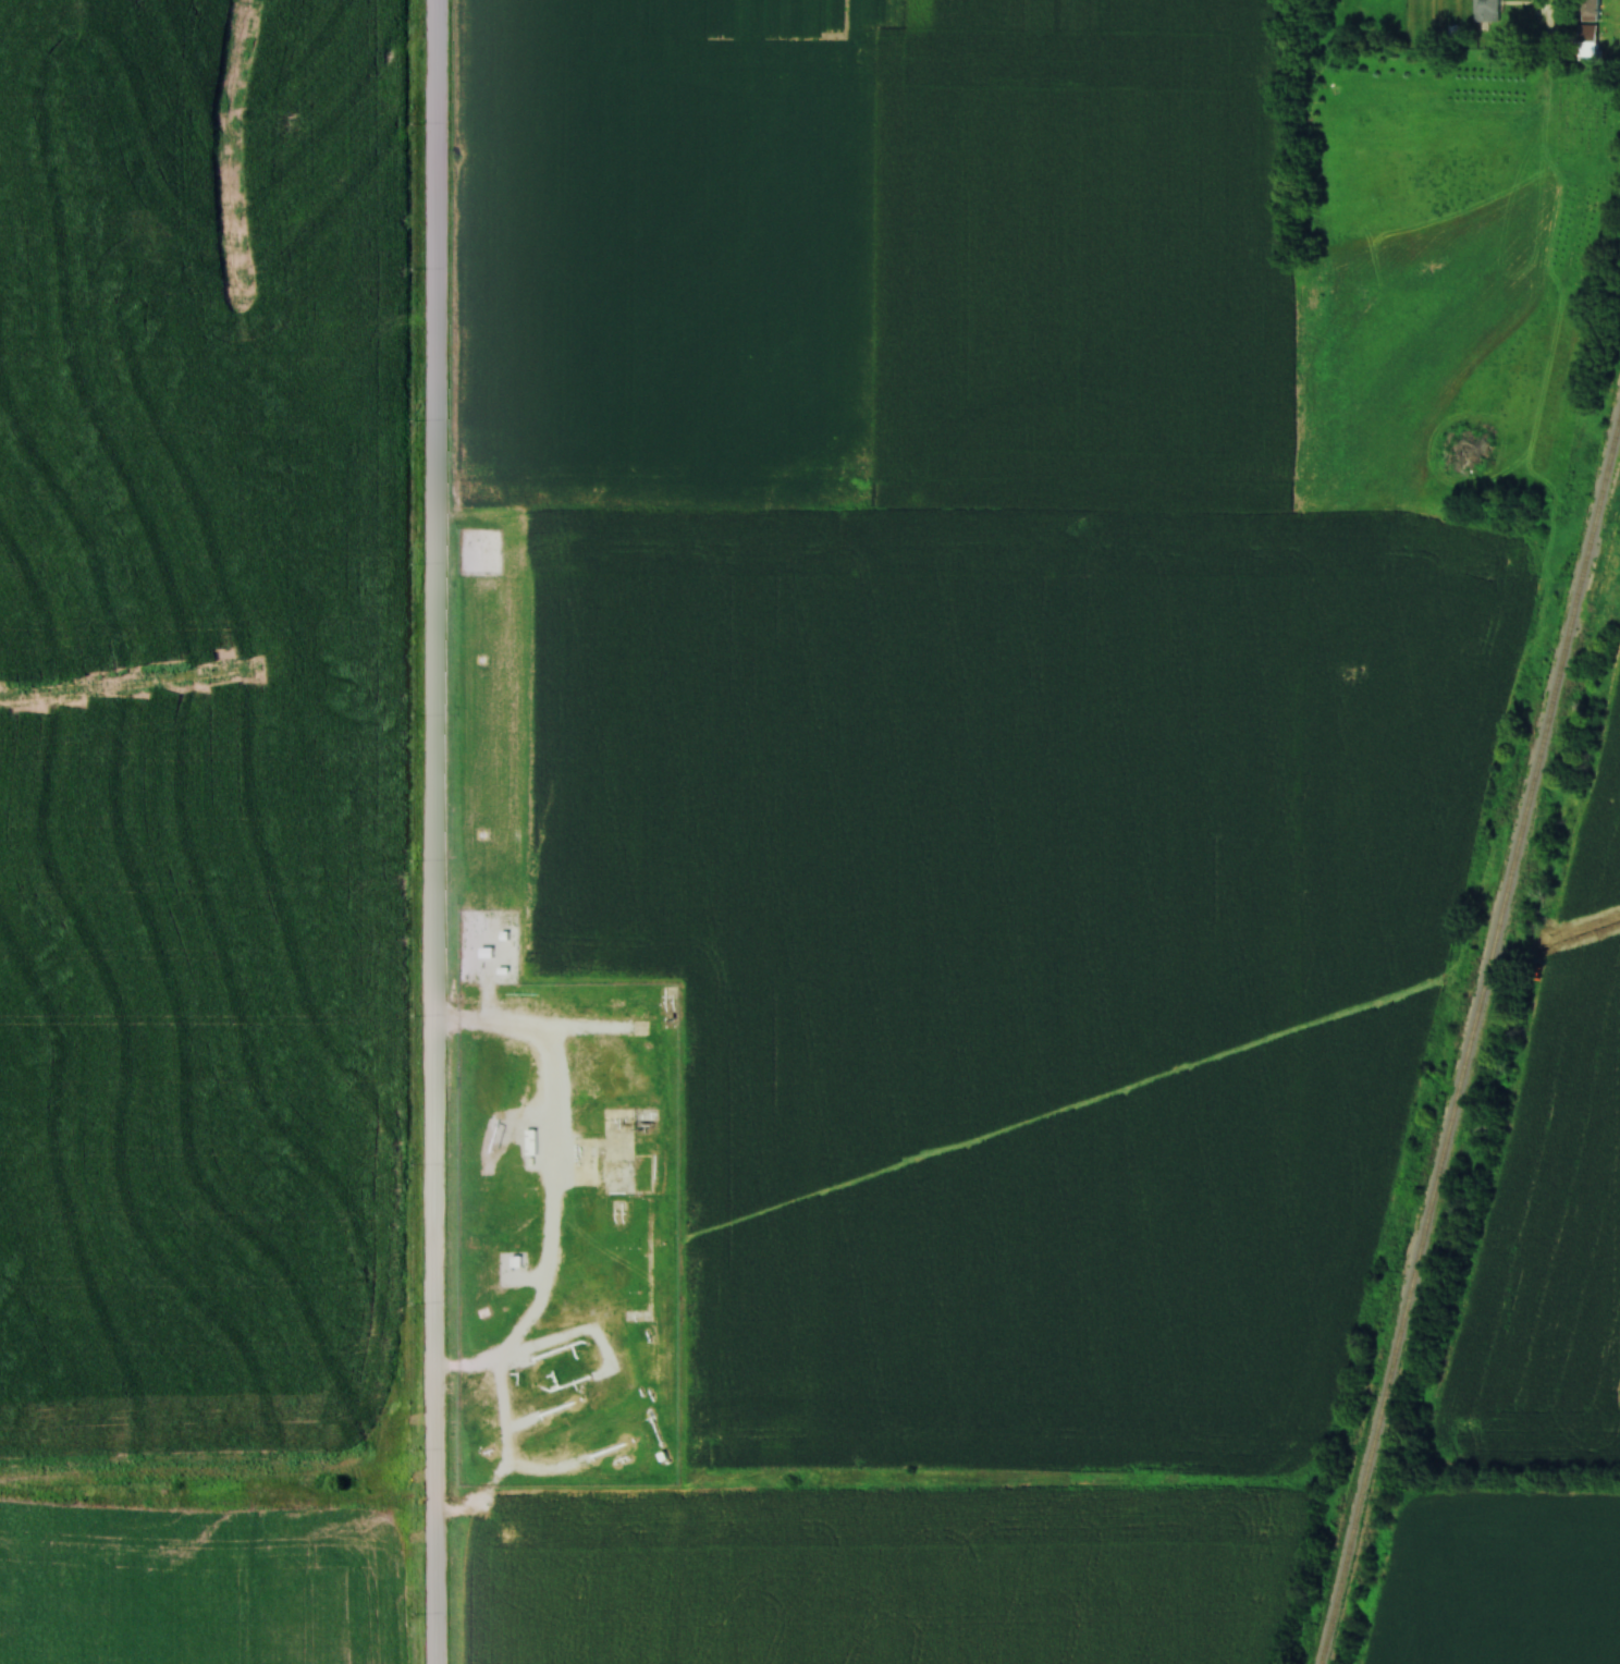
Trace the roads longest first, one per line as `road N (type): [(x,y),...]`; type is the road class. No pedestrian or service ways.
road 1 (residential): [(441,0),(440,1663)]

